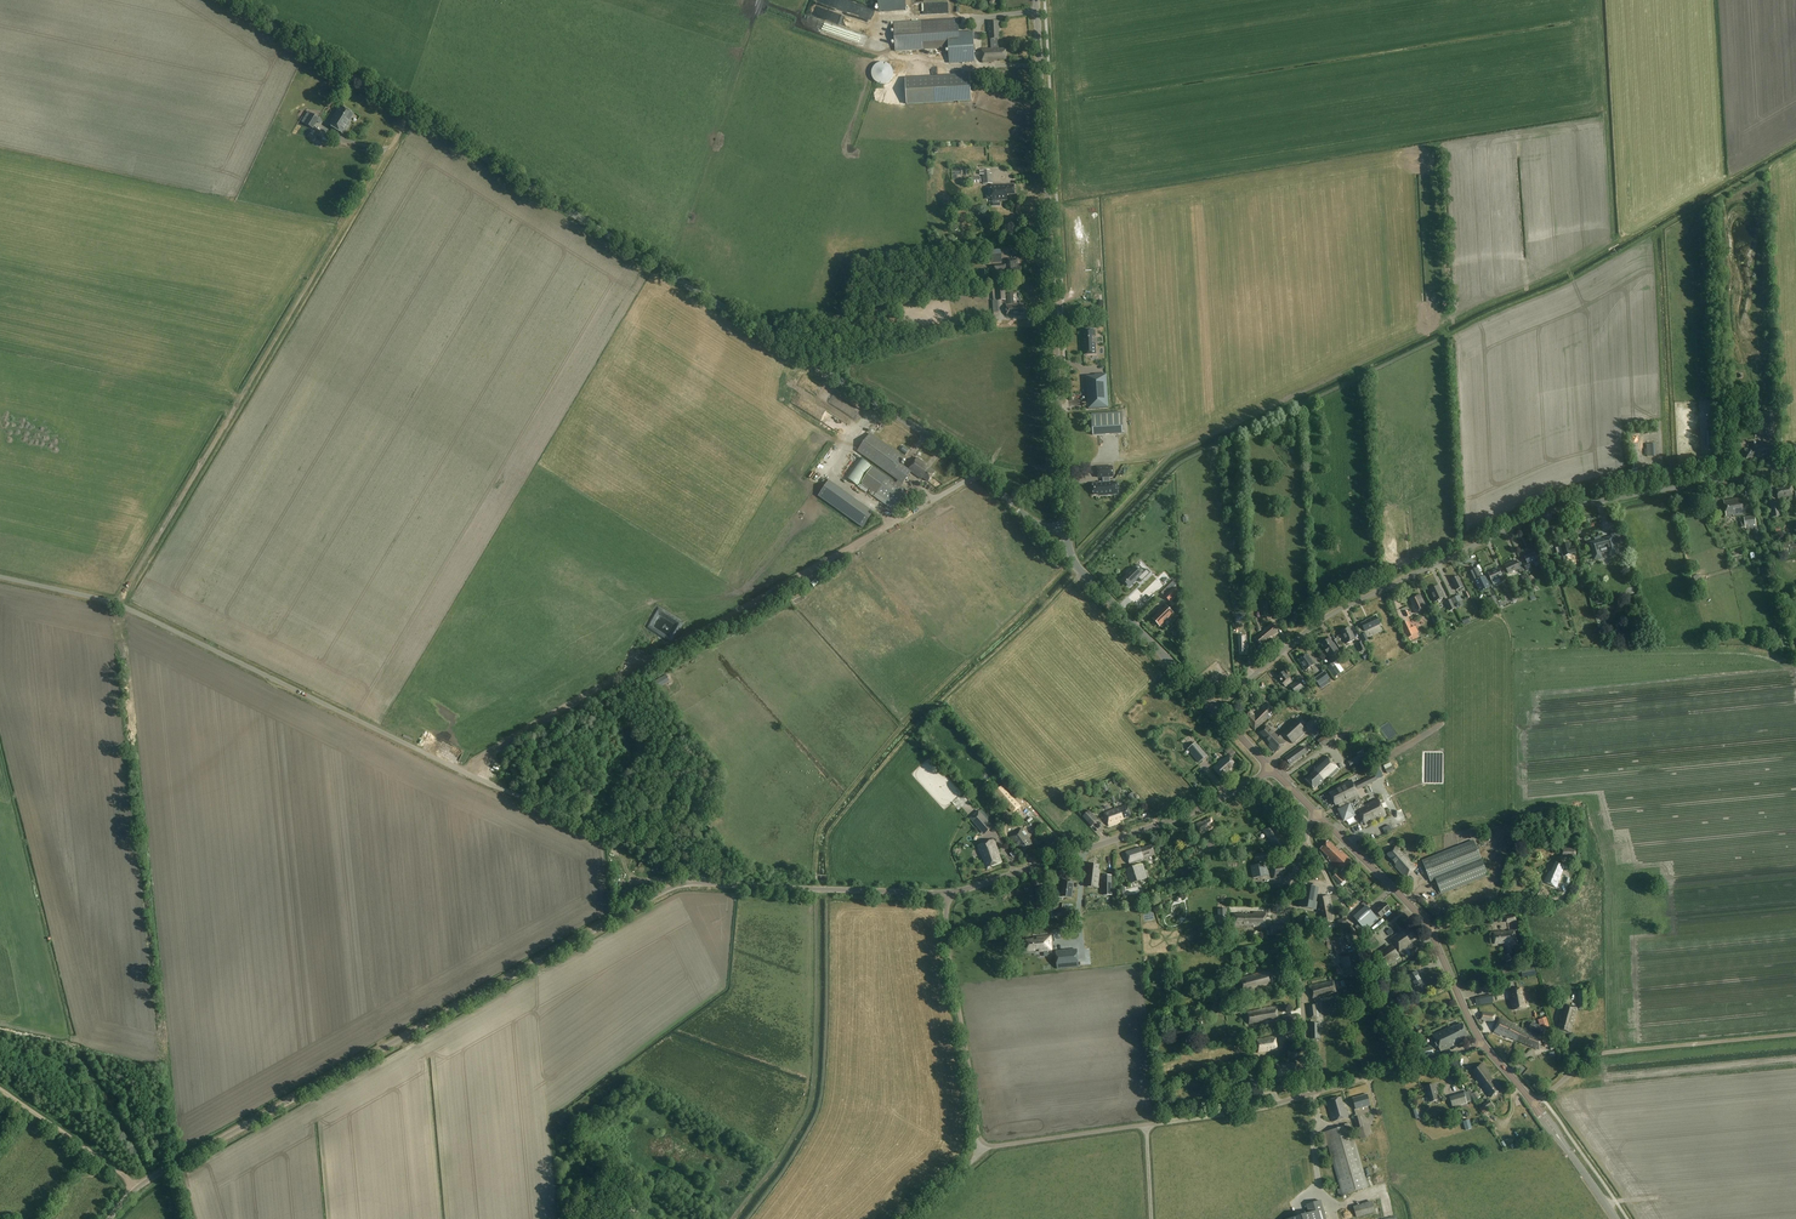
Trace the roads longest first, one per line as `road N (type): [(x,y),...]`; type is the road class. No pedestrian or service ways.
road 1 (tertiary): [(1067,528),(1030,520),(932,438),(232,0)]
road 2 (unclassified): [(708,884),(125,607),(0,577)]
road 3 (tertiary): [(110,1218),(155,1175),(666,890),(708,884)]
road 4 (unclassified): [(1216,709),(1319,621),(1536,517),(1795,467)]
road 5 (track): [(125,607),(179,1162)]
road 6 (tertiary): [(1067,528),(1036,0)]
road 7 (track): [(385,150),(119,605)]
road 8 (track): [(473,774),(493,751),(888,525)]
road 9 (tertiary): [(947,894),(1159,825),(1270,768)]
road 10 (unclassified): [(1309,1094),(1286,915),(1314,812)]
road 11 (unclassified): [(1534,1104),(1597,1054),(1795,1034)]
road 12 (track): [(1412,1065),(1368,991),(1356,932),(1307,835)]
road 13 (unclassified): [(984,1144),(949,958),(947,894)]
road 14 (tertiary): [(947,894),(708,884)]
road 15 (tertiary): [(1216,709),(1081,572),(1067,528)]
road 16 (unclassified): [(1309,1094),(1483,1044)]
road 17 (track): [(134,1189),(0,1090)]
road 18 (unclassified): [(984,1144),(1148,1125)]
road 19 (tertiary): [(1430,929),(1314,812)]
road 20 (unclassified): [(1148,1125),(1309,1094)]
road 21 (tertiary): [(1483,1044),(1430,929)]
road 22 (unclassified): [(1430,929),(1548,899)]

